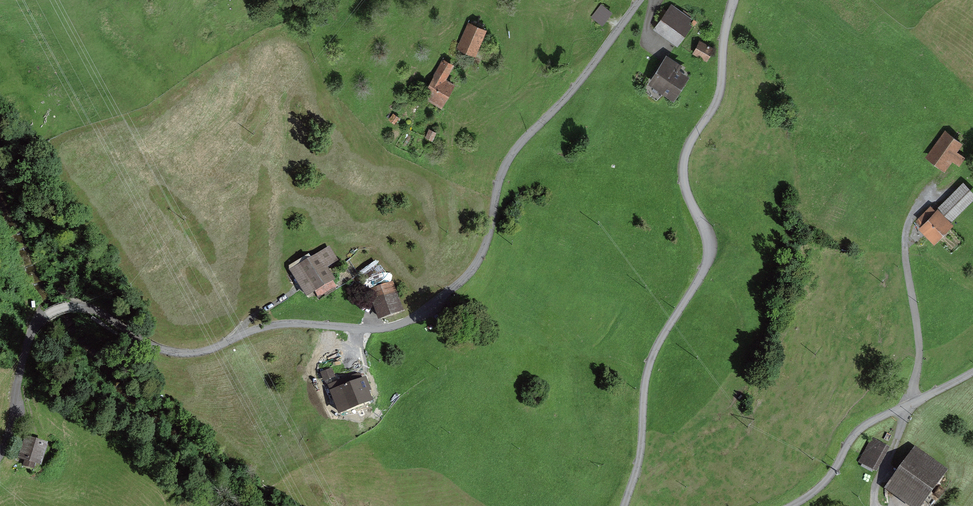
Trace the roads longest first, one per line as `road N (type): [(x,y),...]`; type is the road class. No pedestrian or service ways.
road 1 (unclassified): [(640,0),(512,153),(471,271),(419,314),(378,329),(263,327),(186,353),(143,342),(86,307),(66,307),(40,321),(28,342),(0,454)]
road 2 (unclassified): [(624,505),(641,449),(650,363),(707,263),(709,244),(683,169),(720,94),(734,0)]
road 3 (unclassified): [(972,370),(867,423),(820,487),(792,505)]
road 4 (track): [(913,403),(919,345),(905,235),(936,186)]

